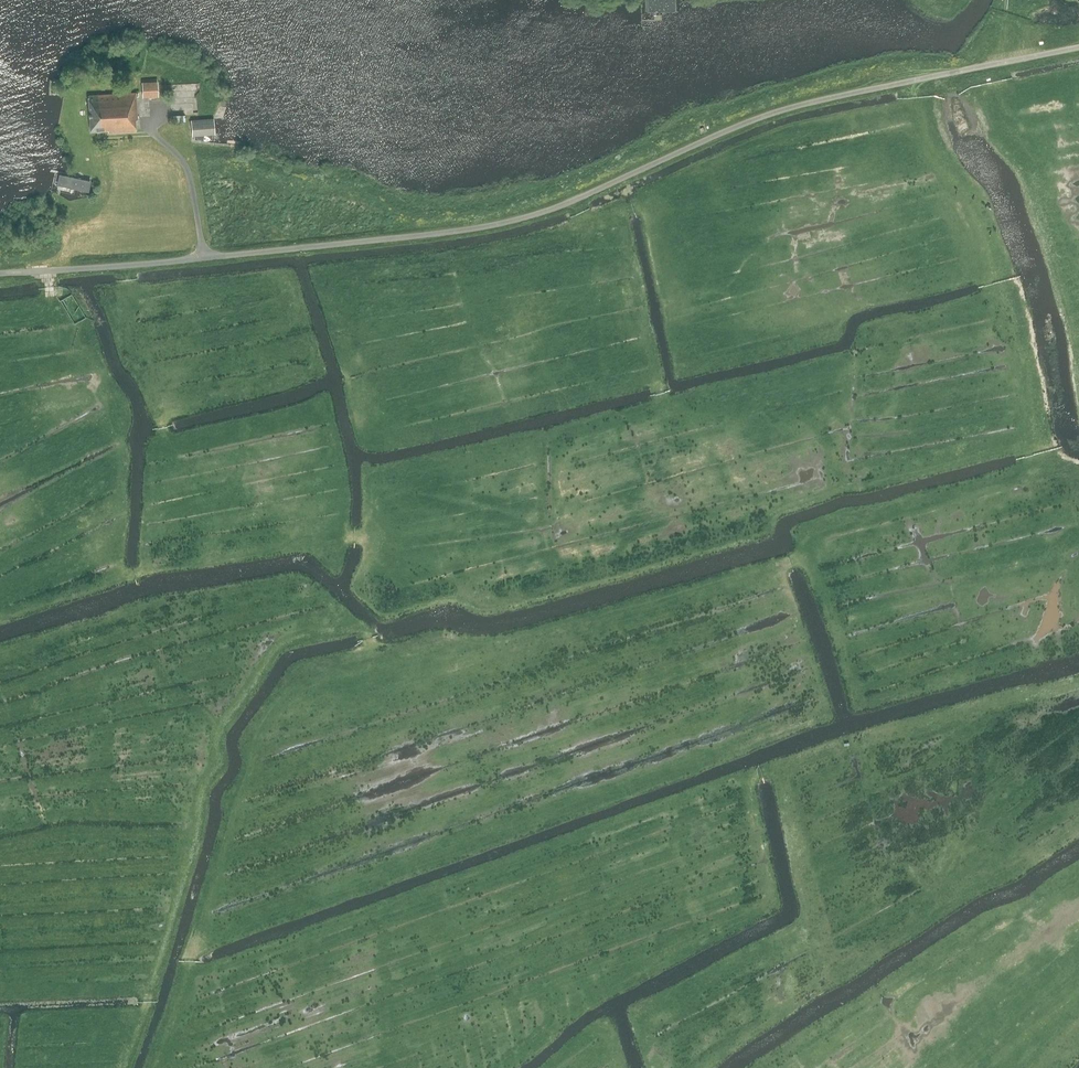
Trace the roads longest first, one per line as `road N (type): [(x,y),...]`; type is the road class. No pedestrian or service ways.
road 1 (unclassified): [(0,274),(483,227),(559,207),(784,110),(1078,47)]

